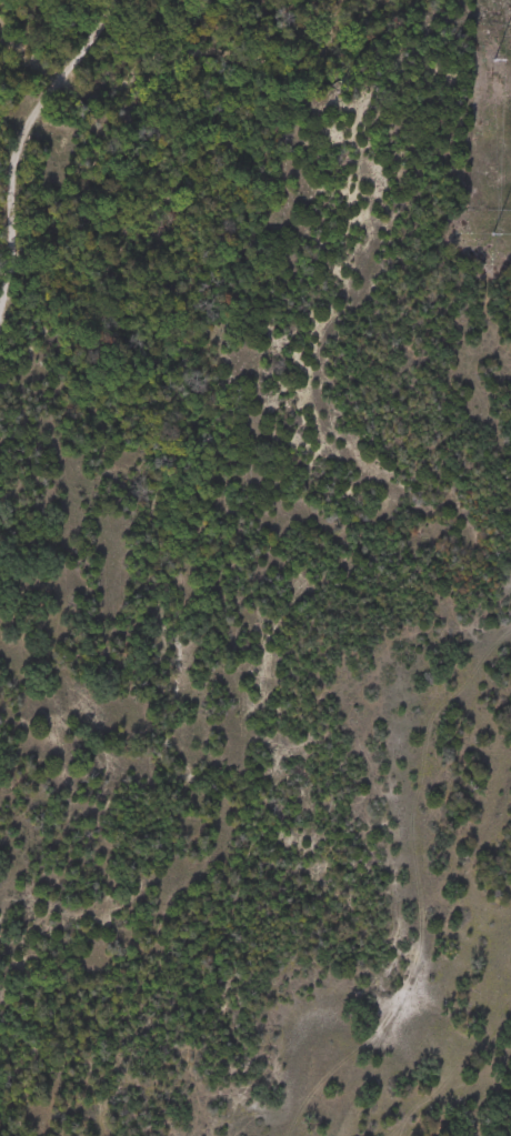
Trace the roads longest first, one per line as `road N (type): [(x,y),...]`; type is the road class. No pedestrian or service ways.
road 1 (residential): [(93,0),(82,26),(26,84),(0,213)]

